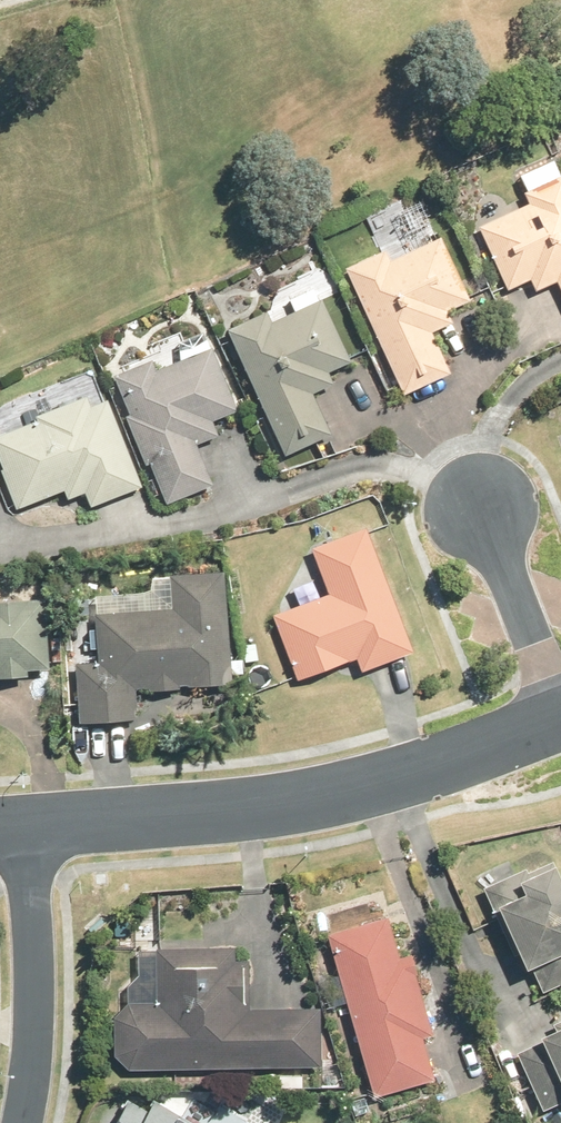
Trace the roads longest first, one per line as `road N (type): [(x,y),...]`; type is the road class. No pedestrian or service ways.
road 1 (residential): [(27,827),(269,810),(385,781),(560,722)]
road 2 (residential): [(25,1122),(36,1005),(27,827)]
road 3 (residential): [(485,508),(560,703)]

